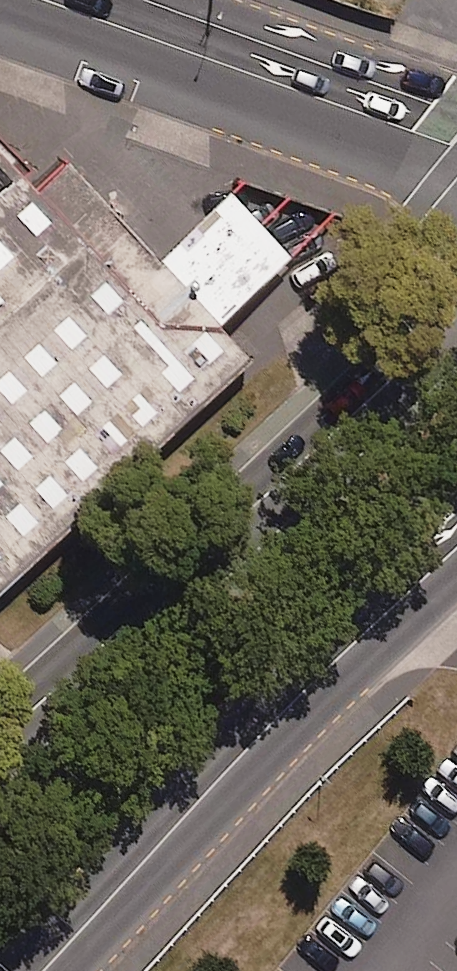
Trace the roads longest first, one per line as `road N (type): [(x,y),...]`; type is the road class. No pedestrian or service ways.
road 1 (trunk): [(456,312),(0,738)]
road 2 (tertiary): [(42,970),(328,665),(456,547)]
road 3 (secondary): [(456,152),(43,0)]

